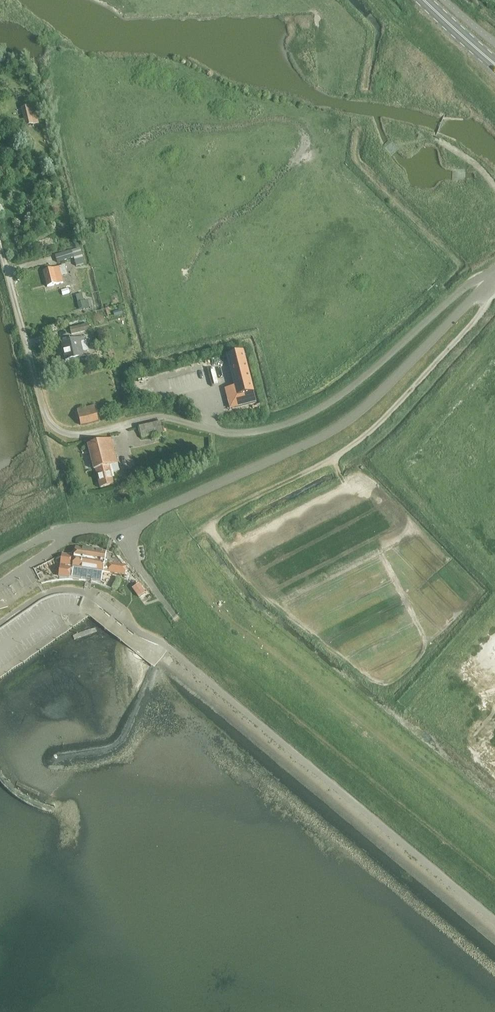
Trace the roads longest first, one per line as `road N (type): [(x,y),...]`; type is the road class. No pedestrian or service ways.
road 1 (residential): [(6,274),(46,417),(59,430),(74,435),(155,416),(236,434),(275,428),(348,387),(467,280),(494,272)]
road 2 (unclassified): [(126,531),(356,412),(494,274)]
road 3 (unclassified): [(0,560),(60,531),(126,531)]

